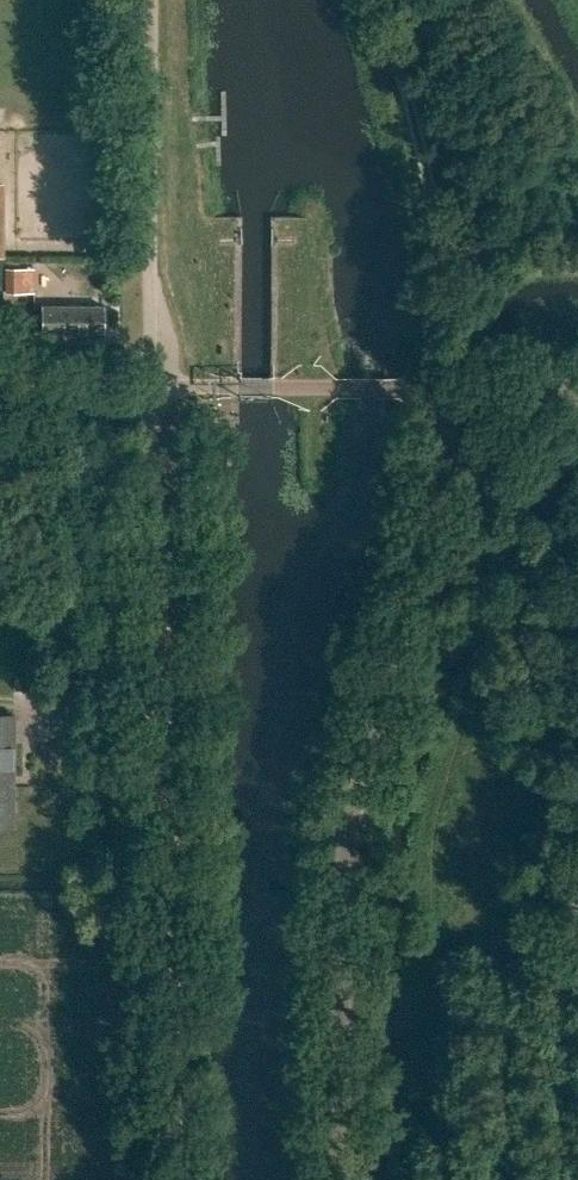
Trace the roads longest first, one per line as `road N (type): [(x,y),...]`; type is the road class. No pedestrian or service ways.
road 1 (unclassified): [(343,1179),(350,826),(425,554),(443,388)]
road 2 (track): [(154,387),(178,950),(176,1179)]
road 3 (unclassified): [(0,386),(443,388)]
road 4 (unclassified): [(443,388),(438,235),(377,0)]
road 5 (unclassified): [(443,388),(577,387)]

